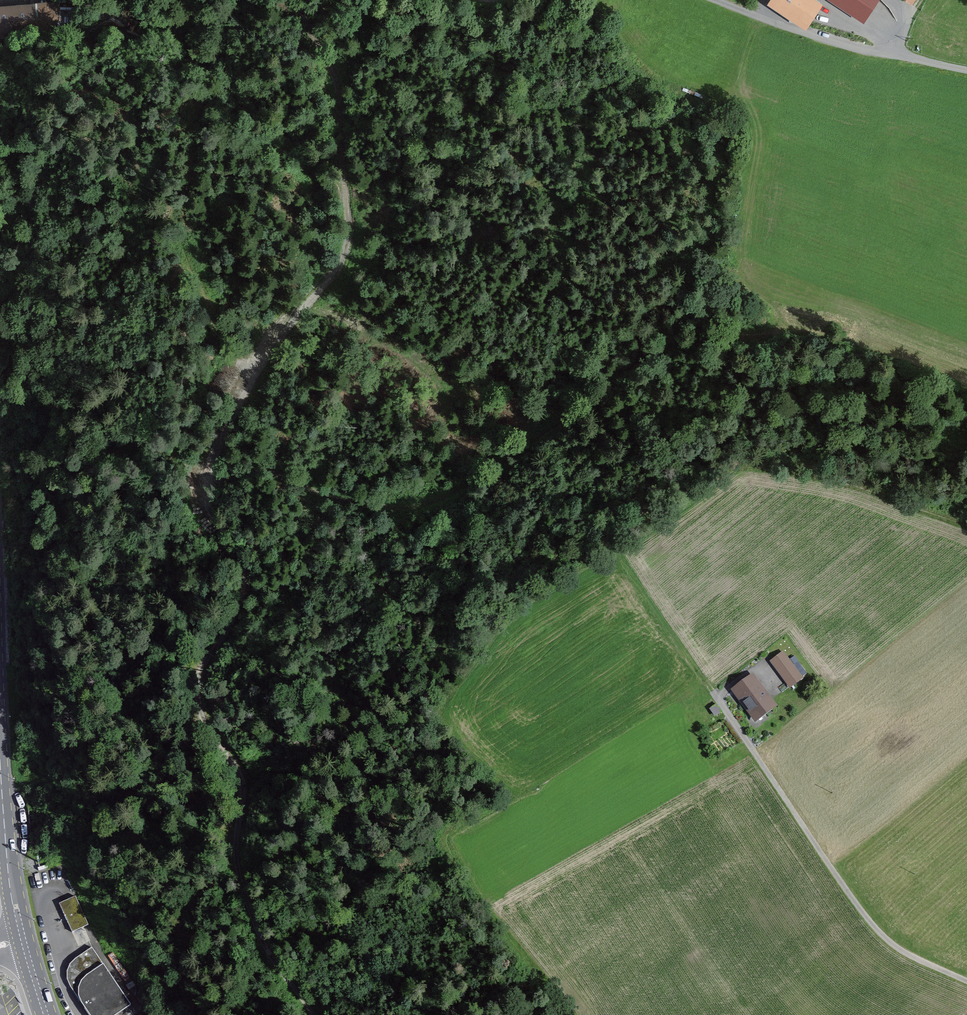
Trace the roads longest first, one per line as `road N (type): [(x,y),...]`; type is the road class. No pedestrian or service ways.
road 1 (track): [(293,0),(338,88),(348,234),(328,280),(241,381),(211,467),(213,517),(248,581),(243,607),(199,682),(214,733),(247,787),(238,874),(254,928),(313,1014)]
road 2 (track): [(208,485),(231,467),(258,469),(340,503),(430,495),(531,440),(657,344),(773,317)]
road 3 (residential): [(966,981),(881,935),(718,700)]
road 4 (unclassified): [(966,70),(843,46),(712,0)]
road 5 (primary): [(0,743),(23,937)]
road 6 (track): [(608,547),(718,700)]
road 7 (track): [(247,373),(182,219)]

